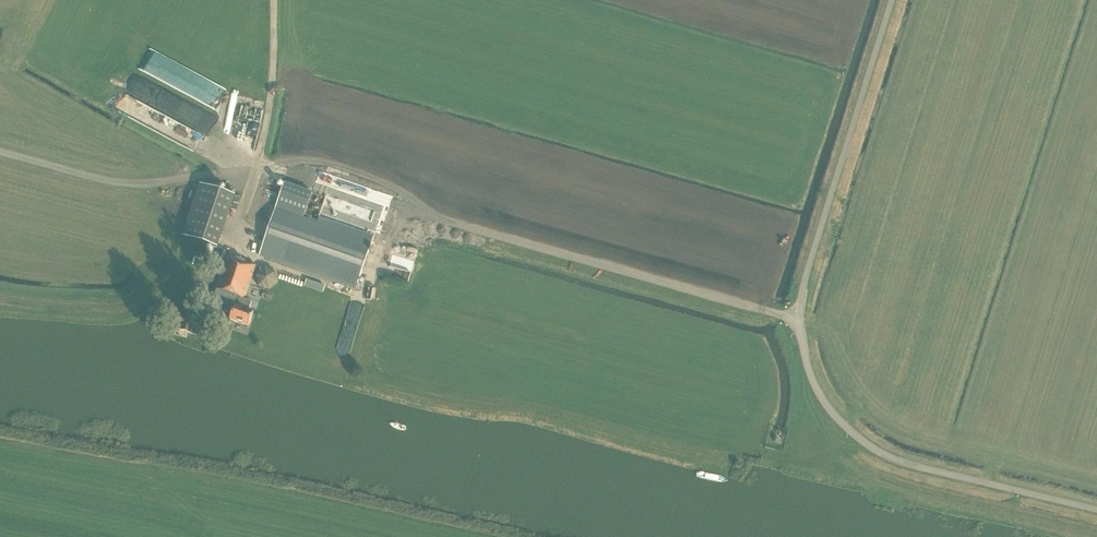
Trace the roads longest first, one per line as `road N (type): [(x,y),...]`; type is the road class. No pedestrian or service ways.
road 1 (unclassified): [(1096,509),(883,454),(837,417),(810,372),(803,287),(892,0)]

